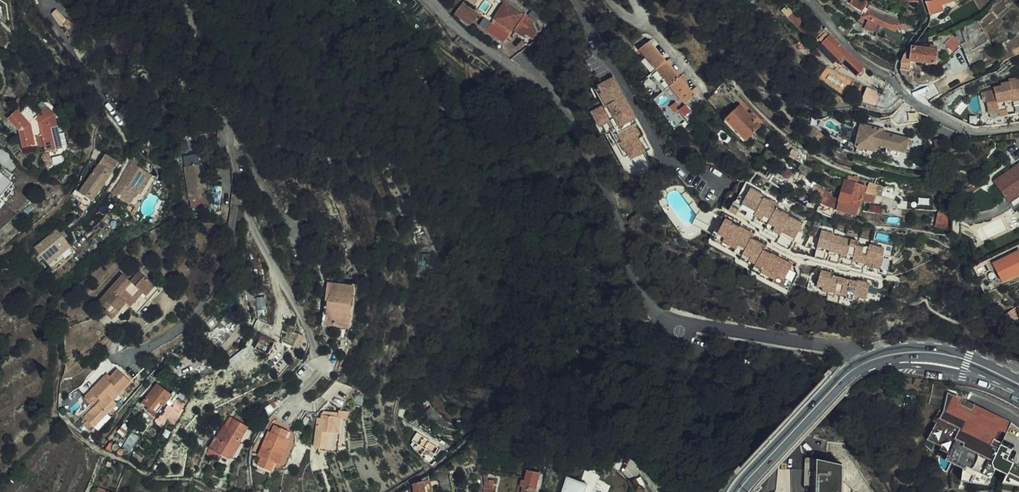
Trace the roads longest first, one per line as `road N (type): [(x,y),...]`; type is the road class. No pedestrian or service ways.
road 1 (unclassified): [(430,0),(567,105),(616,197),(626,265),(663,316),(846,349),(864,363)]
road 2 (unclassified): [(1018,128),(956,127),(884,78),(807,0)]
road 3 (primary): [(736,491),(829,390),(864,363)]
road 4 (primary): [(864,363),(941,354),(1018,385)]

